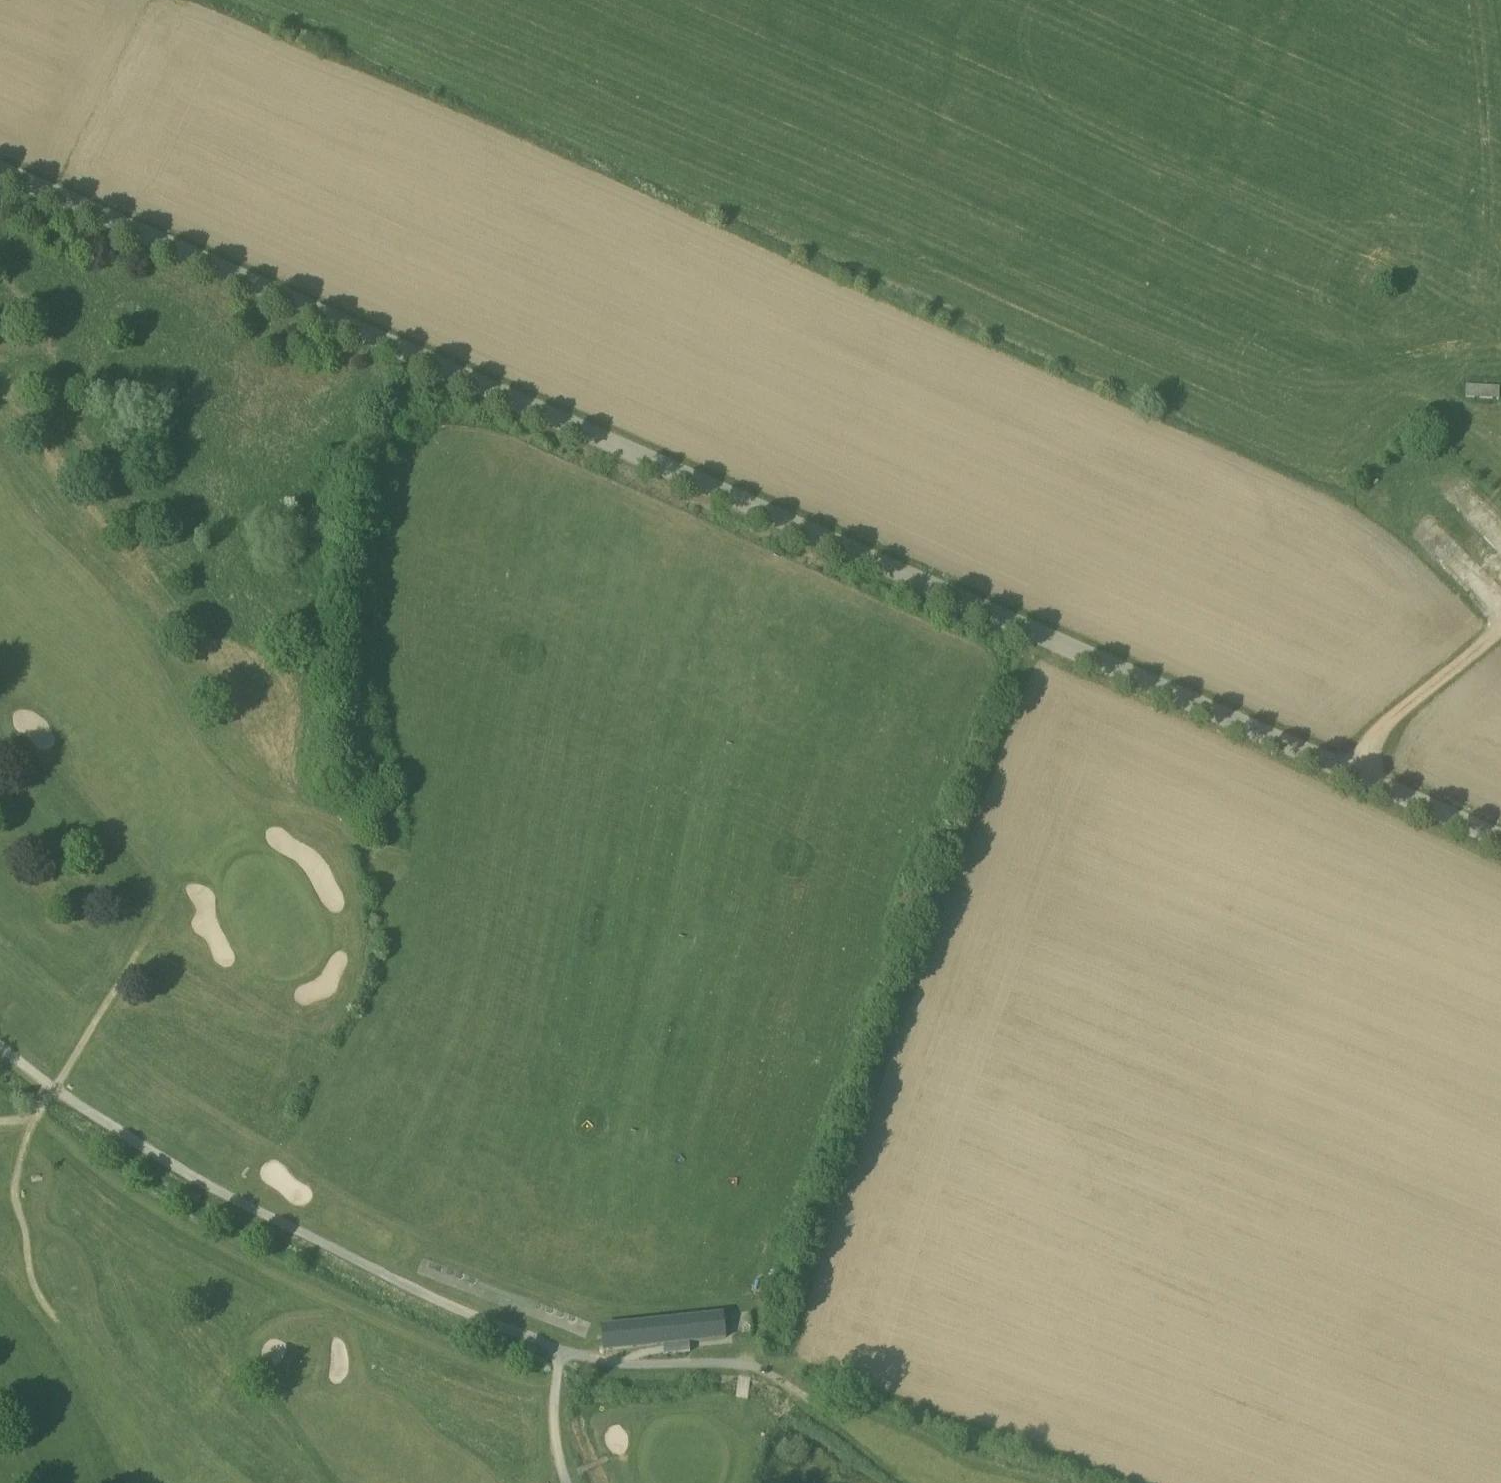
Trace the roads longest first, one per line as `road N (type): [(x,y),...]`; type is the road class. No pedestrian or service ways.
road 1 (unclassified): [(1500,840),(0,177)]

